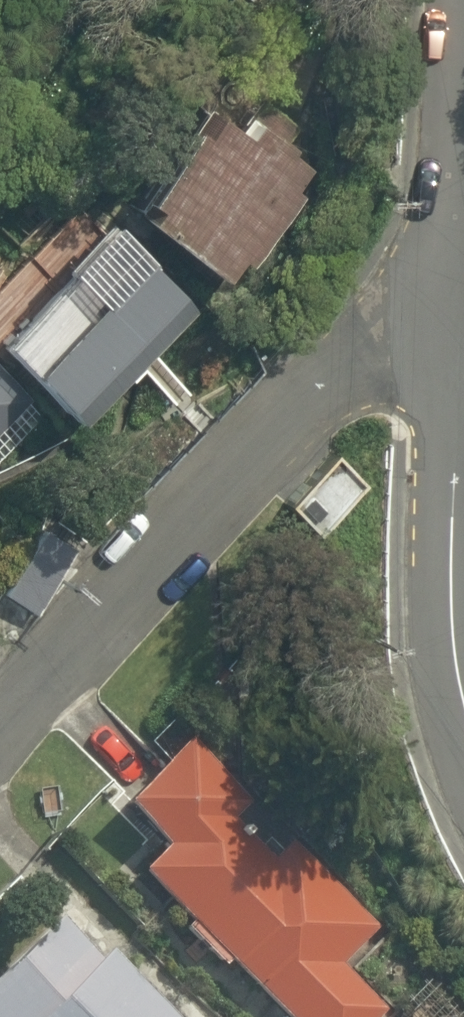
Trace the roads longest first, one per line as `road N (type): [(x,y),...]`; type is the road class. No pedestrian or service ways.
road 1 (residential): [(457,245),(214,505),(0,714)]
road 2 (residential): [(457,245),(451,468),(463,647)]
road 3 (residential): [(463,124),(457,245)]

